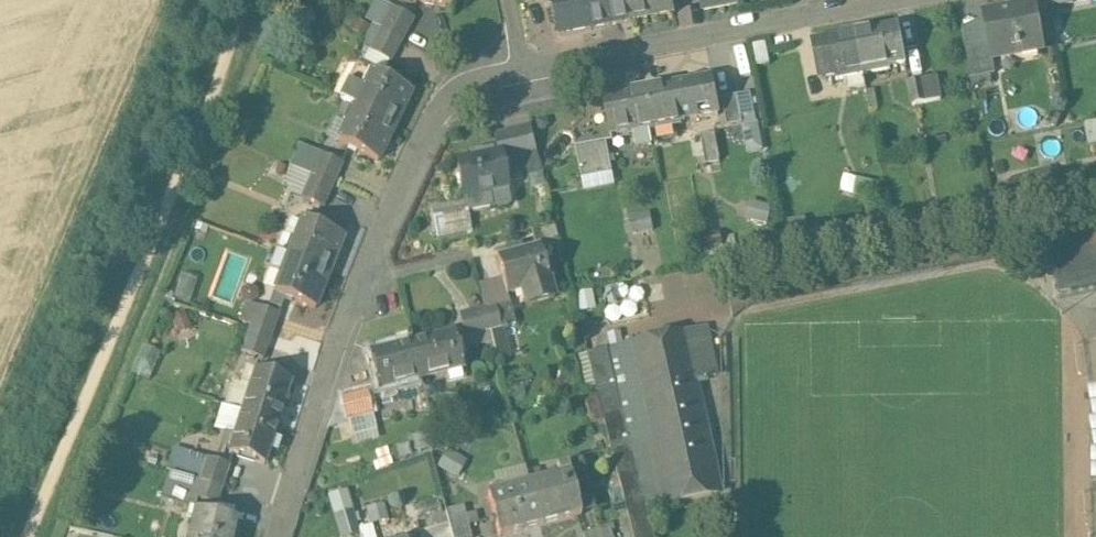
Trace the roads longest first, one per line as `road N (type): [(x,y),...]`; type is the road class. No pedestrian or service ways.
road 1 (residential): [(524,66),(454,93),(382,239),(276,536)]
road 2 (residential): [(858,0),(524,66)]

